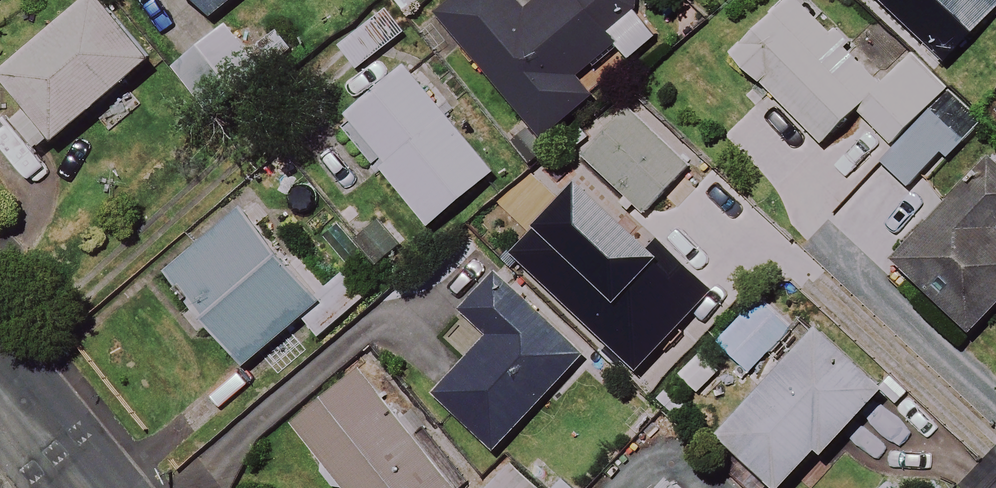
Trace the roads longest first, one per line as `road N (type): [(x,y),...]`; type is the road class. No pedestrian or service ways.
road 1 (residential): [(85,487),(0,387)]

